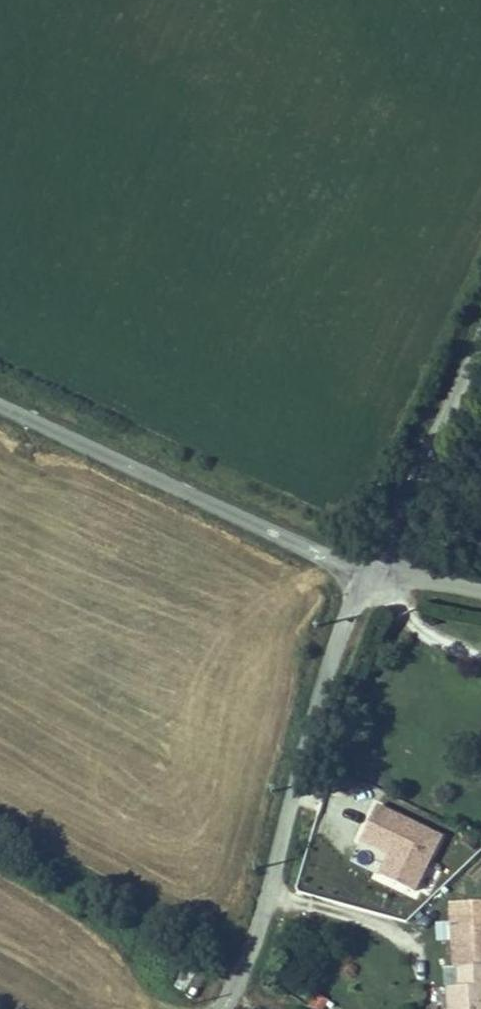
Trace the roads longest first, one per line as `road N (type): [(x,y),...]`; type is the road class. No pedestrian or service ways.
road 1 (unclassified): [(0,399),(369,568)]
road 2 (residential): [(369,568),(480,321)]

